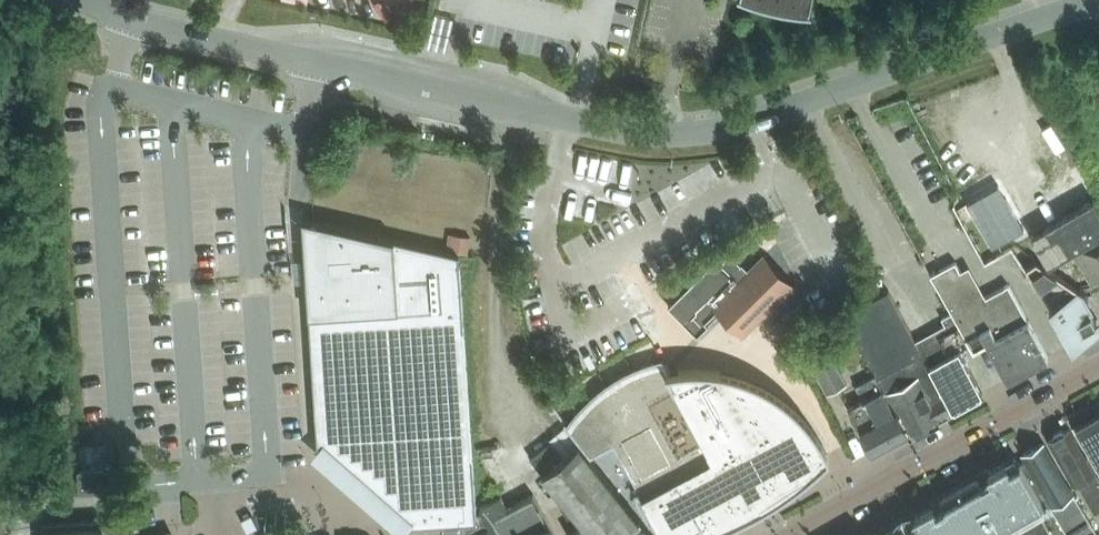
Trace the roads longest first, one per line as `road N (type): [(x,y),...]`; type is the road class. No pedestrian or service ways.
road 1 (tertiary): [(95,0),(127,16),(323,66),(669,134),(754,121),(1098,2)]
road 2 (residential): [(780,534),(1098,367)]

